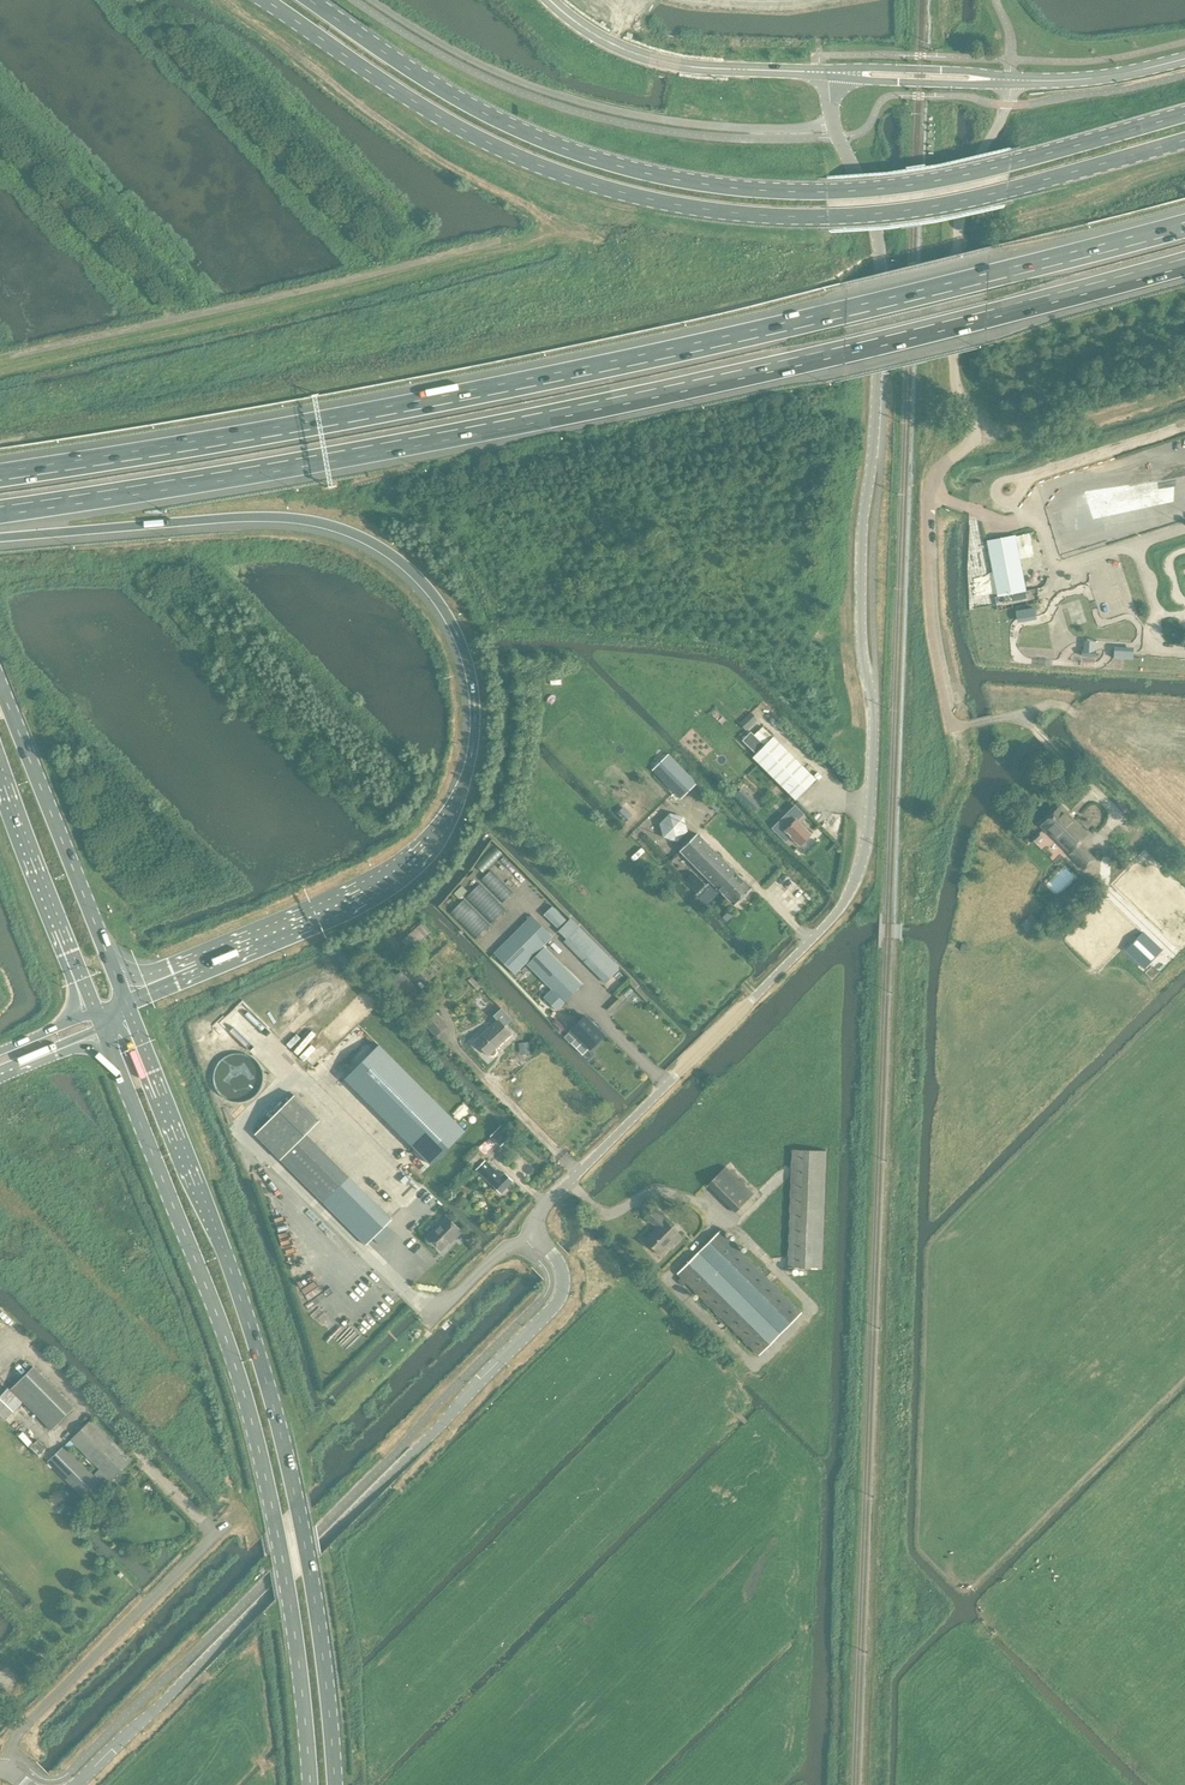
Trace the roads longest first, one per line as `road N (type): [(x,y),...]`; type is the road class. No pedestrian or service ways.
road 1 (unclassified): [(534,1235),(547,1204),(835,914),(867,847),(874,717),(861,650),(861,543),(880,261),(822,72)]
road 2 (motorway): [(1184,223),(583,368),(0,472)]
road 3 (motorway): [(0,515),(589,412),(1184,267)]
road 4 (motorway): [(0,537),(249,517),(331,525),(378,546),(418,577),(445,611),(469,666),(475,722),(467,775),(441,828),(410,864),(344,907),(125,999)]
road 5 (primary): [(265,0),(489,143),(593,184),(703,209),(818,217),(909,210),(1184,140)]
road 6 (primary): [(1184,114),(924,183),(827,192),(717,186),(621,167),(515,128),(408,69),(309,0)]
road 7 (primary): [(335,1784),(312,1580),(268,1388),(125,999)]
road 8 (primary): [(102,1027),(243,1392),(288,1586),(310,1784)]
road 9 (unclassified): [(534,1235),(563,1272),(557,1304),(75,1784)]
road 10 (primary): [(125,999),(0,685)]
road 11 (unclassified): [(5,1768),(15,1733),(218,1531)]
road 12 (primary): [(0,762),(96,1012)]
road 13 (secondary): [(822,72),(676,64),(581,26)]
road 14 (secondary): [(993,79),(1095,78),(1184,59)]
road 15 (secondary): [(993,79),(967,71),(844,73)]
road 16 (secondary): [(844,73),(871,81),(993,79)]
road 17 (unclassified): [(521,1246),(500,1251),(426,1325)]

